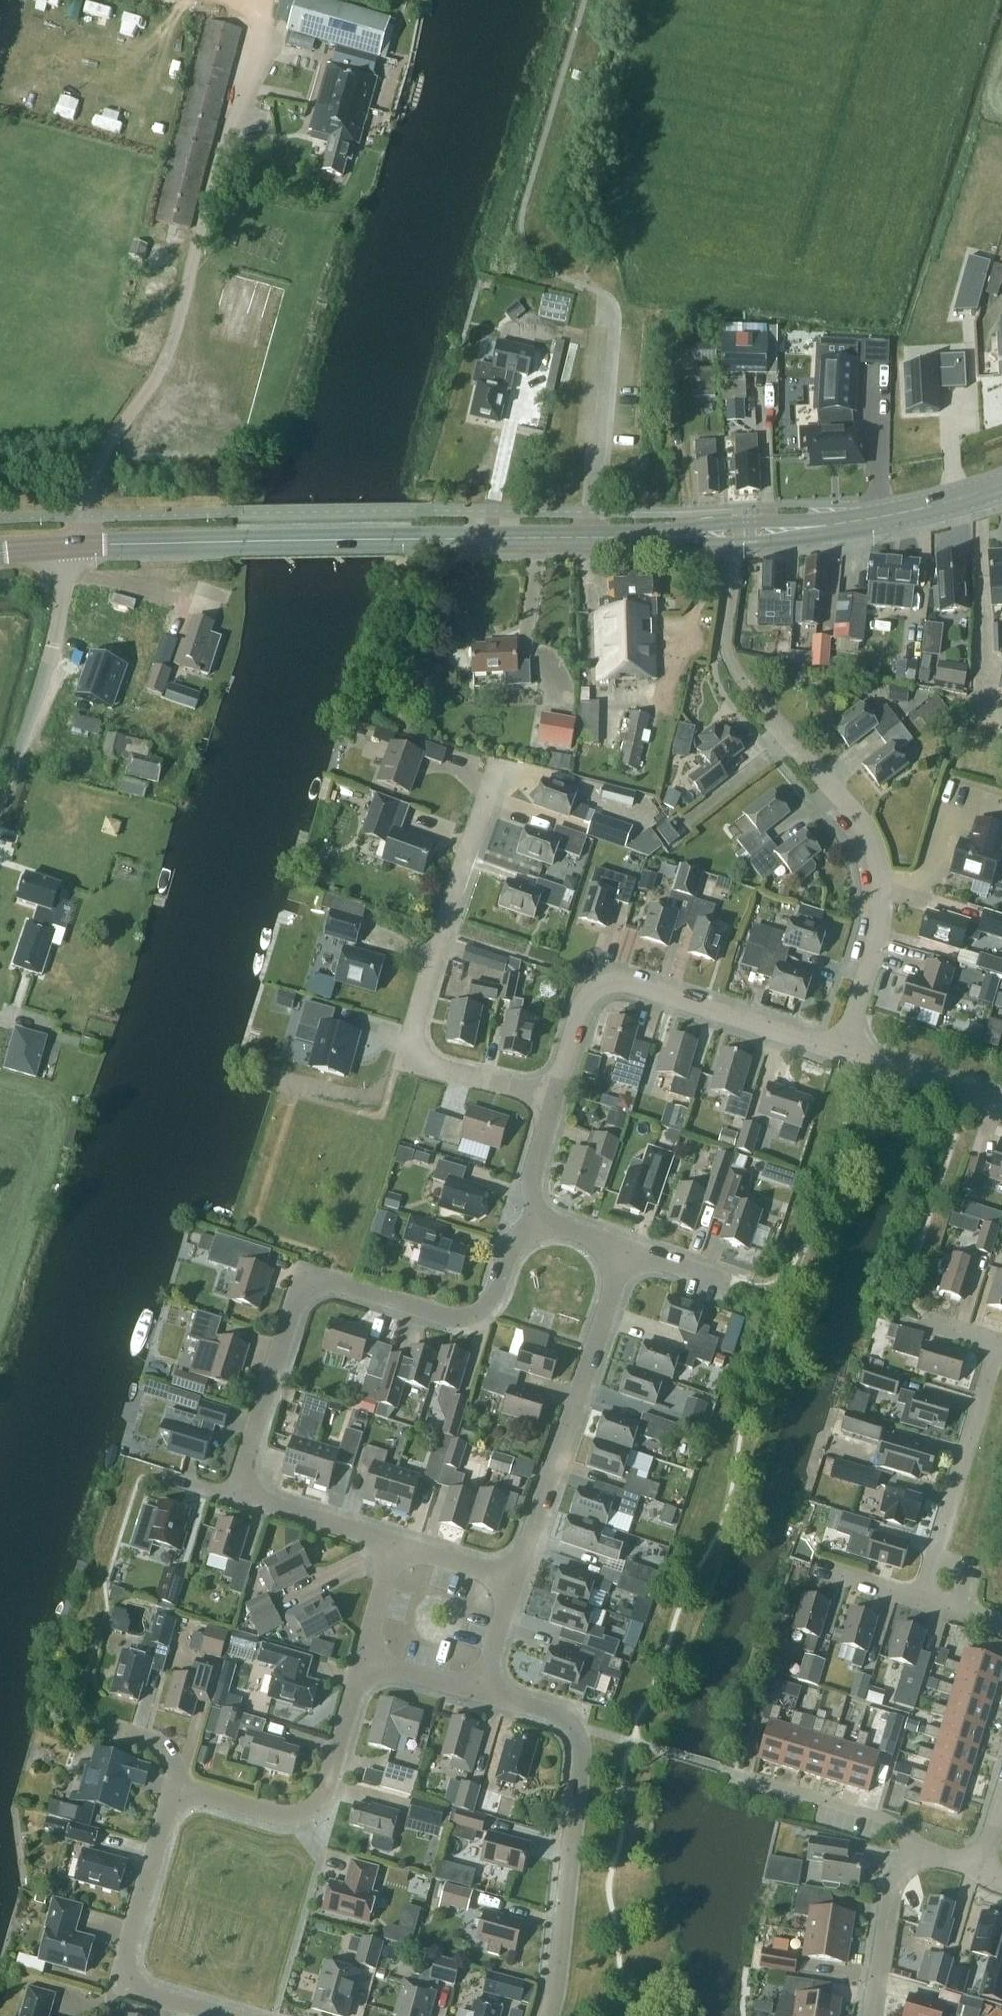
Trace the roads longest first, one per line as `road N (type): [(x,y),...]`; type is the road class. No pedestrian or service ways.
road 1 (residential): [(844,1052),(883,921),(882,874),(861,824),(742,687),(729,661),(735,563)]
road 2 (residential): [(248,1490),(247,1459),(292,1308),(311,1287),(344,1284),(448,1319),(472,1319),(491,1306),(523,1208)]
road 3 (tertiary): [(394,538),(738,533),(869,519)]
road 4 (residential): [(555,1103),(410,1054),(492,782)]
road 5 (residential): [(553,2015),(577,1725),(482,1693)]
road 6 (residential): [(844,1052),(622,982),(600,985),(582,1004),(555,1103)]
road 7 (residential): [(518,1581),(628,1243)]
road 8 (residential): [(234,2015),(130,1979),(127,1951),(166,1818),(184,1795)]
road 9 (residential): [(184,1795),(279,1815),(305,1812),(326,1791),(364,1661)]
road 10 (unclassified): [(0,806),(55,644),(76,546)]
road 11 (residential): [(1000,1344),(924,1599)]
road 12 (residential): [(924,1852),(884,1819),(744,1778)]
road 13 (residential): [(924,1852),(895,1878),(872,2015)]
road 14 (tertiary): [(76,546),(245,541)]
road 15 (residential): [(1001,1101),(844,1052)]
road 16 (residential): [(398,1545),(248,1490)]
road 17 (tertiary): [(394,538),(245,541)]
road 18 (residential): [(80,1718),(165,1744),(184,1795)]
road 19 (tertiary): [(1001,483),(869,519)]
road 20 (residential): [(747,1283),(628,1243)]
road 21 (residential): [(518,1581),(398,1545)]
road 22 (residential): [(482,1693),(364,1661)]
road 23 (residential): [(364,1661),(398,1545)]

